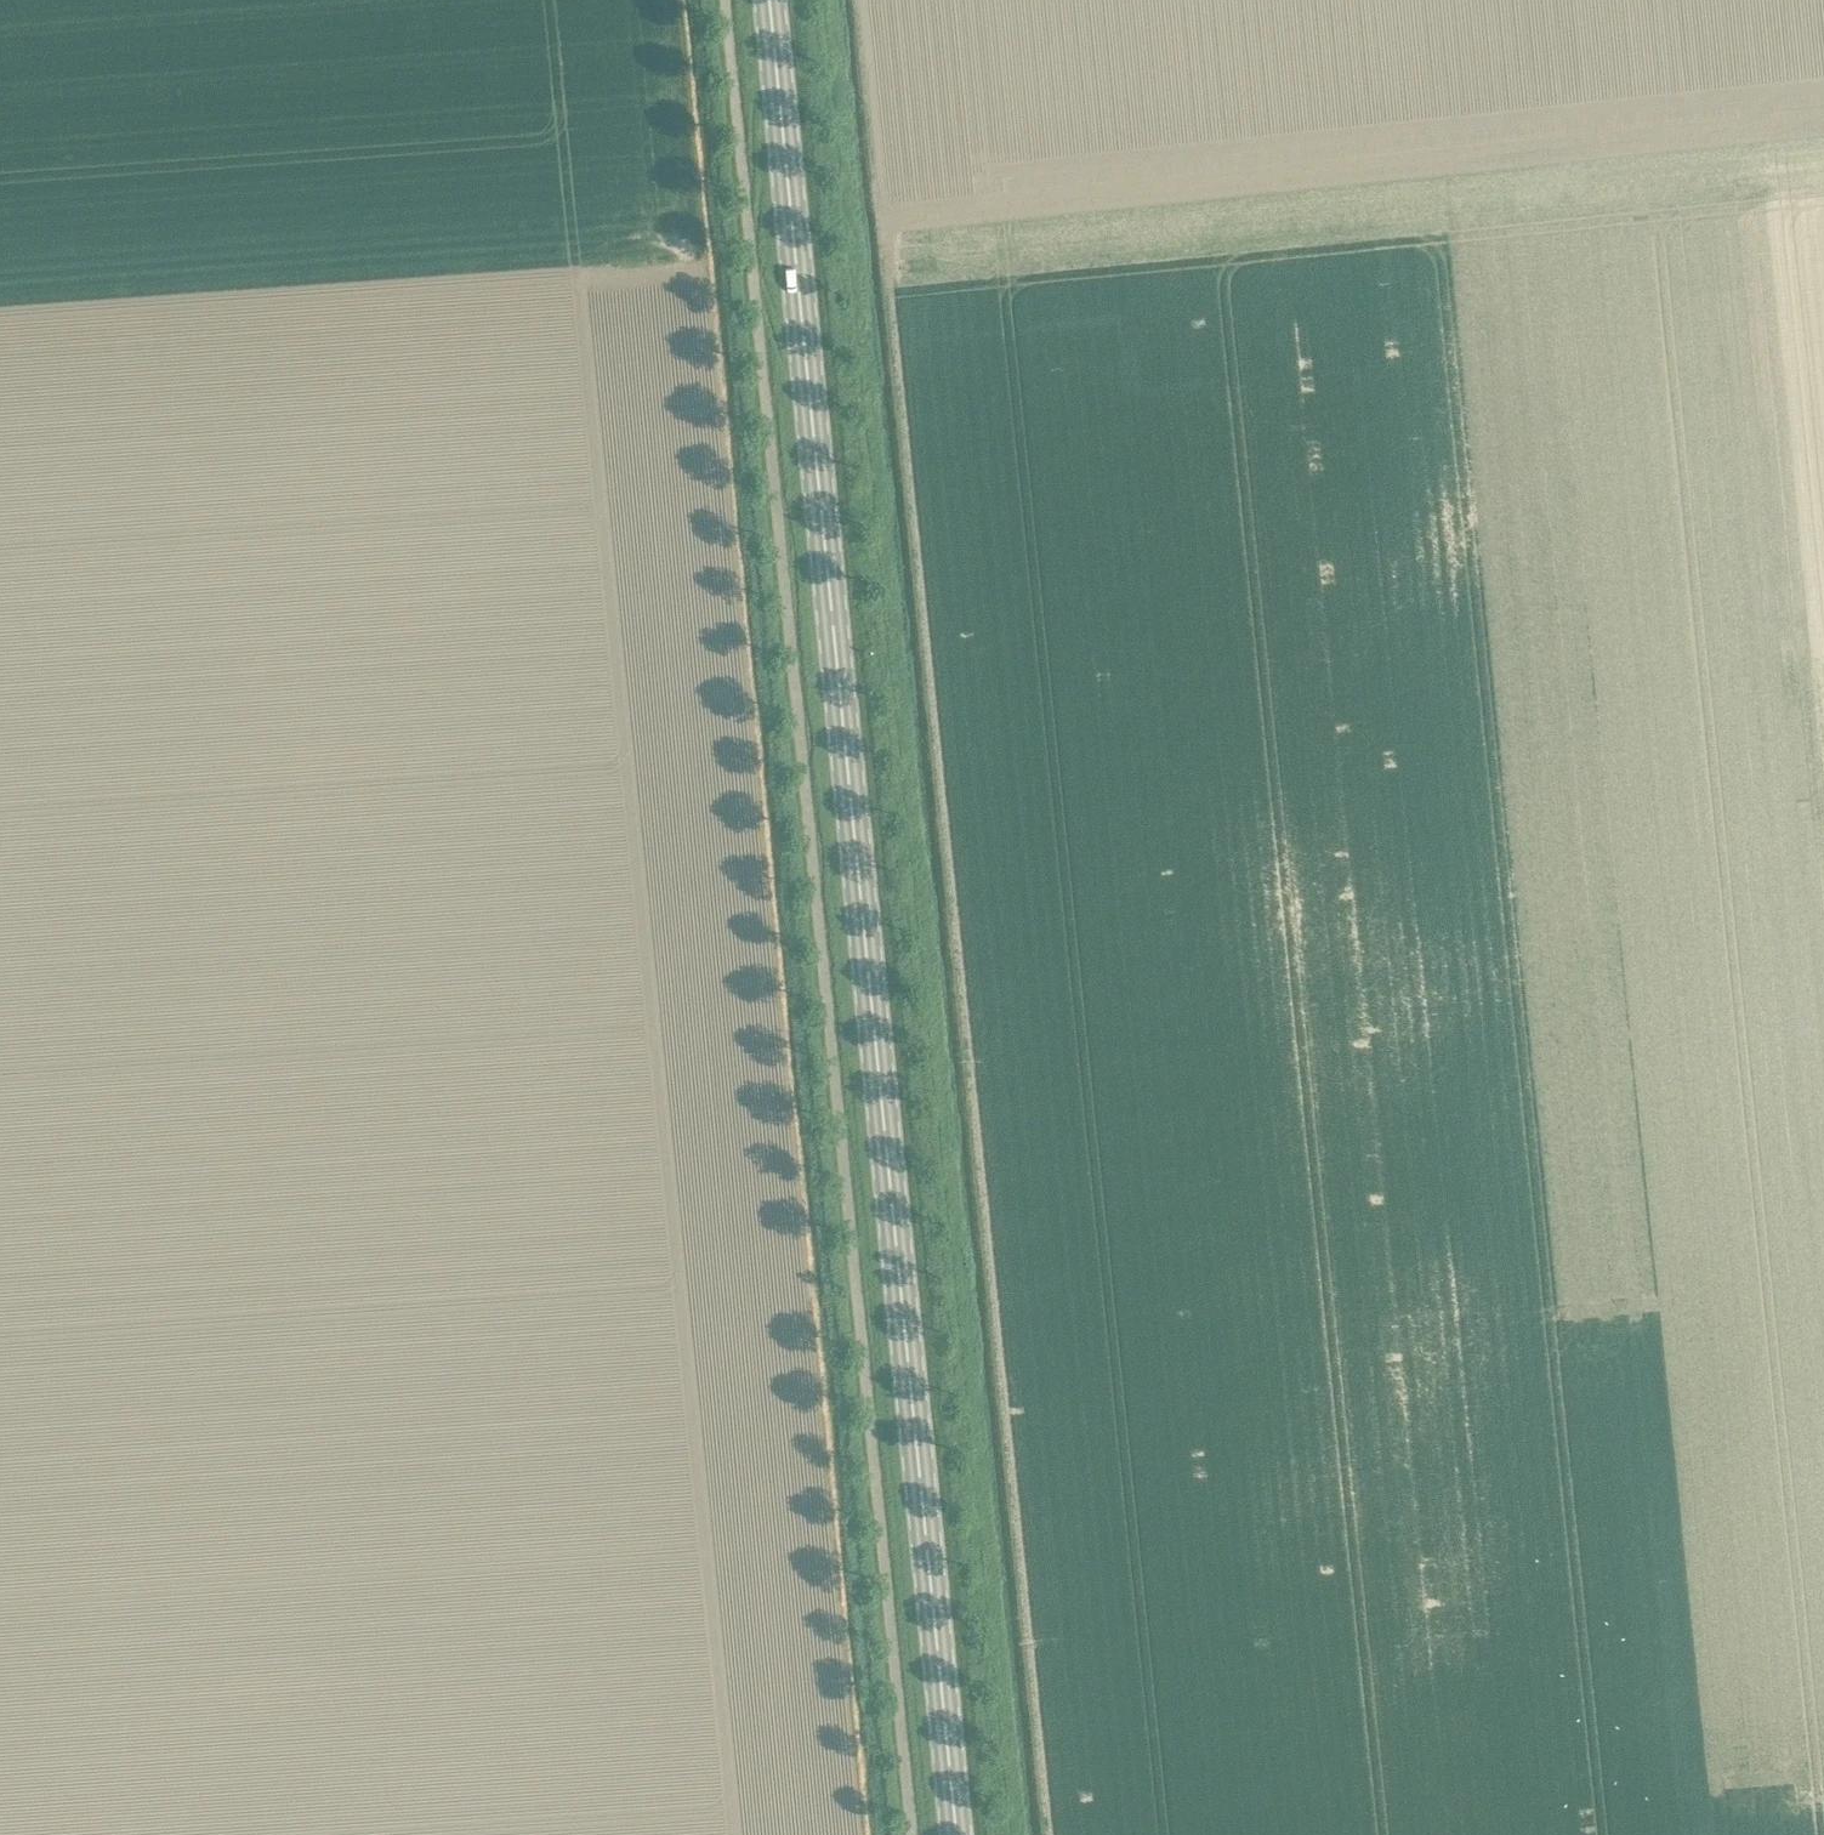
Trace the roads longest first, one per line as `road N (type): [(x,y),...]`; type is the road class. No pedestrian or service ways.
road 1 (secondary): [(949,1834),(759,0)]

